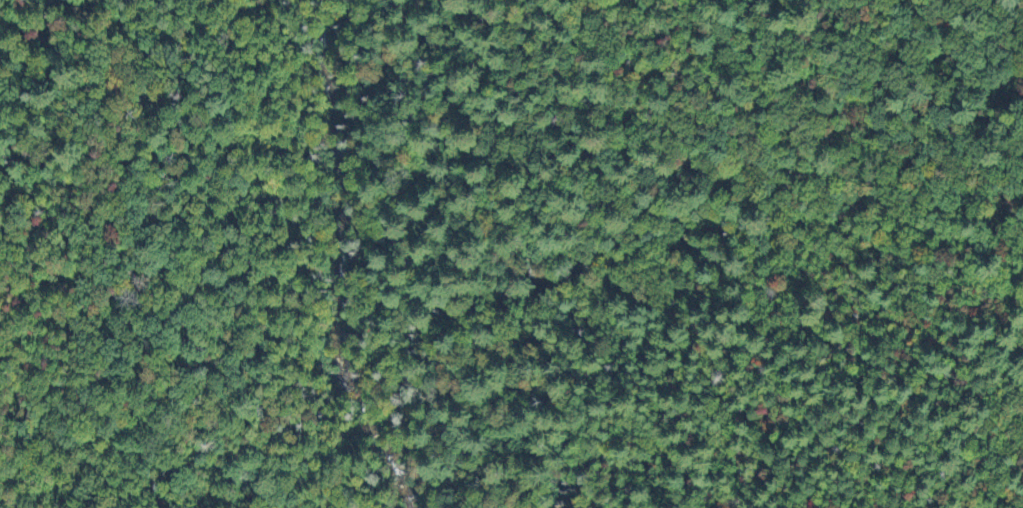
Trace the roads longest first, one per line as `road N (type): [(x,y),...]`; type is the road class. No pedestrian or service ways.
road 1 (track): [(189,0),(254,132),(268,334),(311,459),(312,507)]

